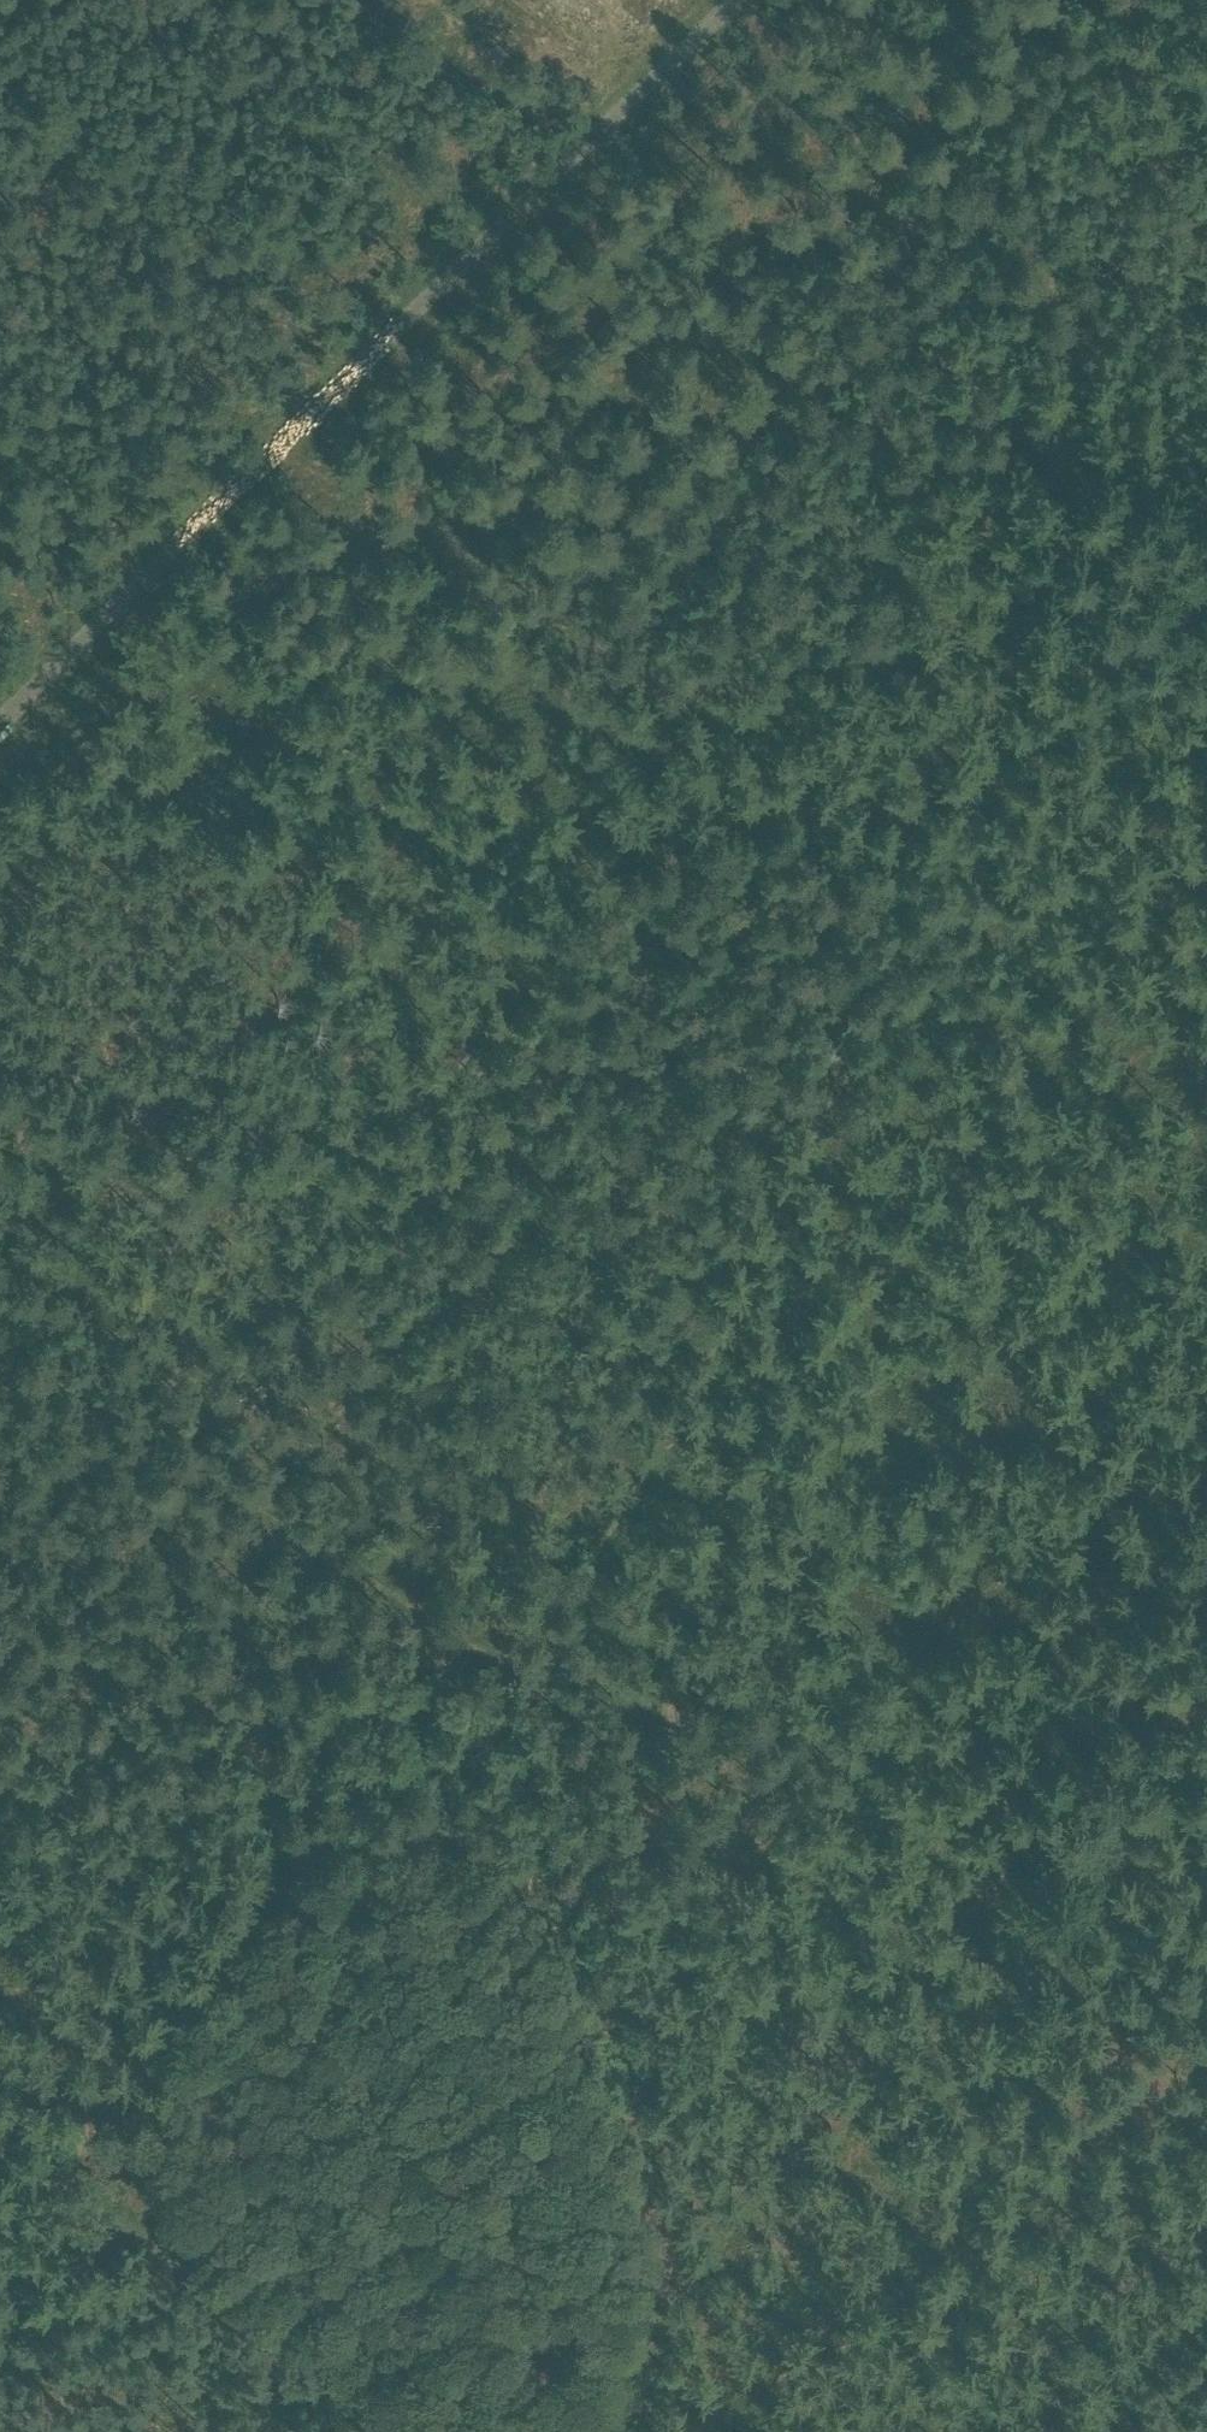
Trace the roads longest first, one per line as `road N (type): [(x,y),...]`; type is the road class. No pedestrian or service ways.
road 1 (track): [(0,733),(731,0)]
road 2 (track): [(512,1648),(1206,2098)]
road 3 (track): [(1206,511),(871,0)]
road 4 (track): [(425,2431),(58,2189)]

